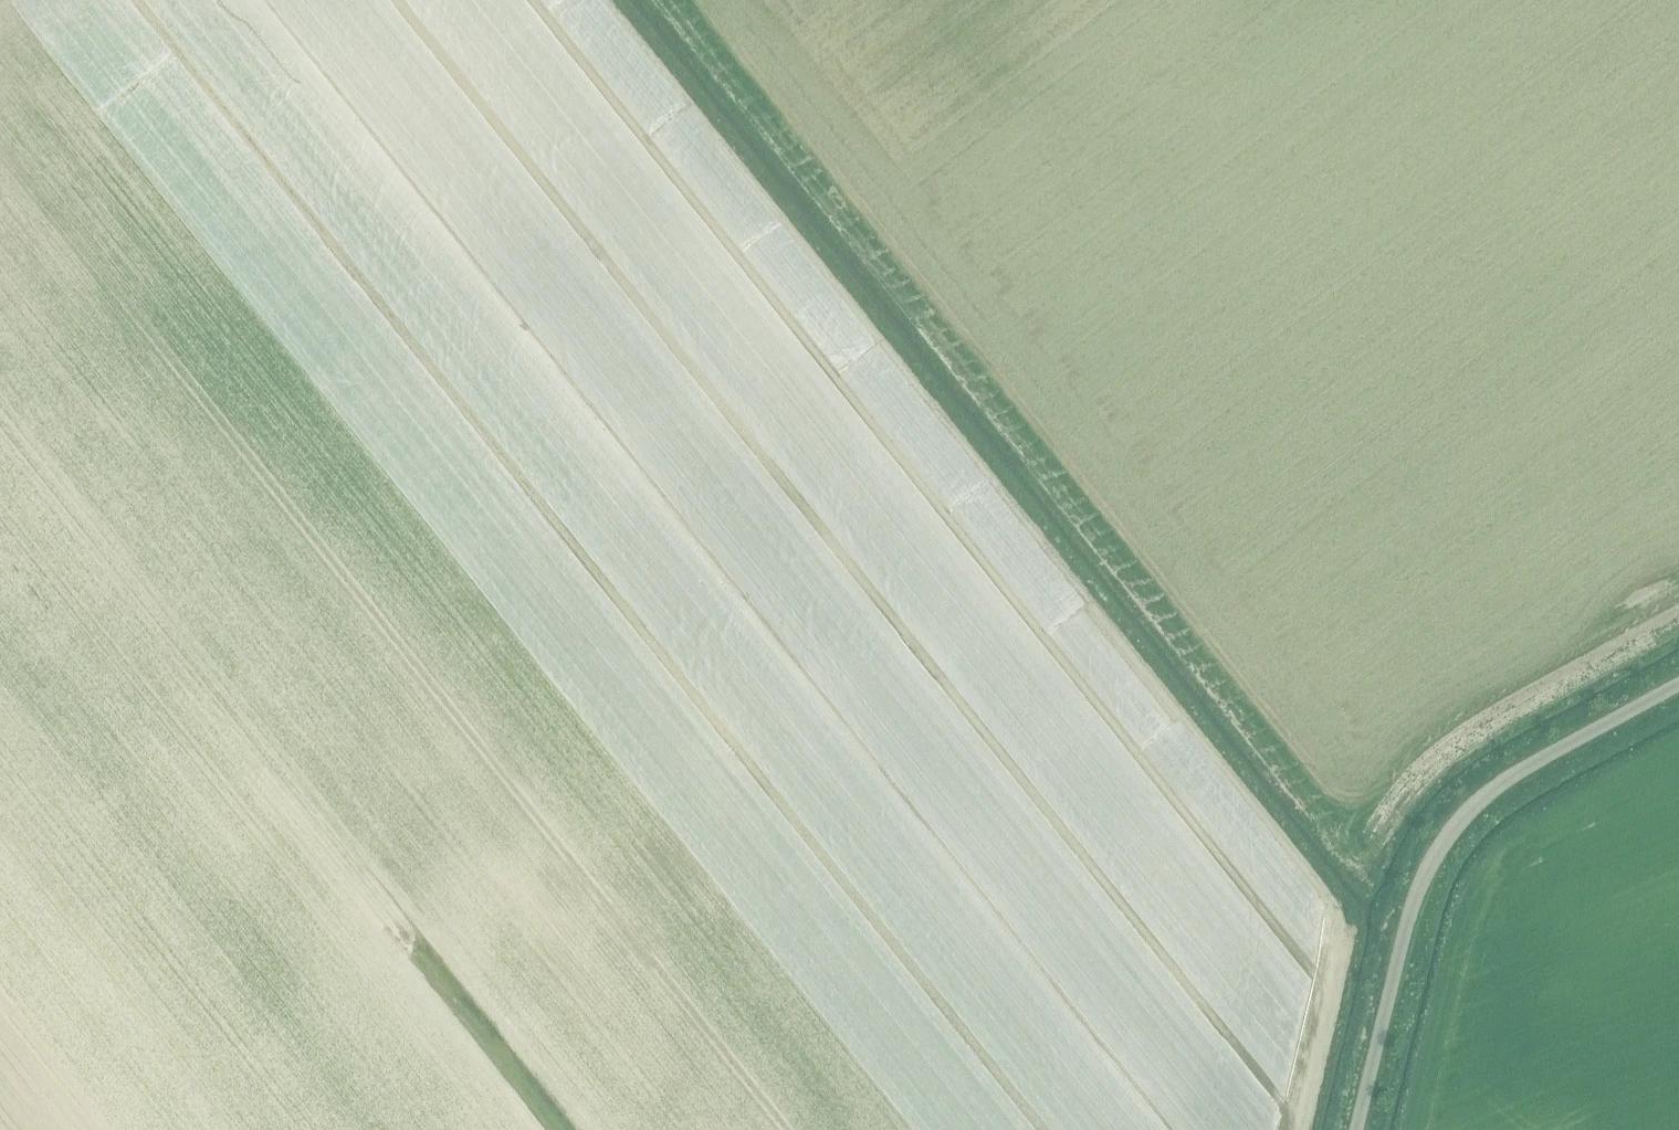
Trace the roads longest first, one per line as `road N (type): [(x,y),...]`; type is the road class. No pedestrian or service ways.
road 1 (unclassified): [(1355,1129),(1415,887),(1440,842),(1473,800),(1678,680)]

